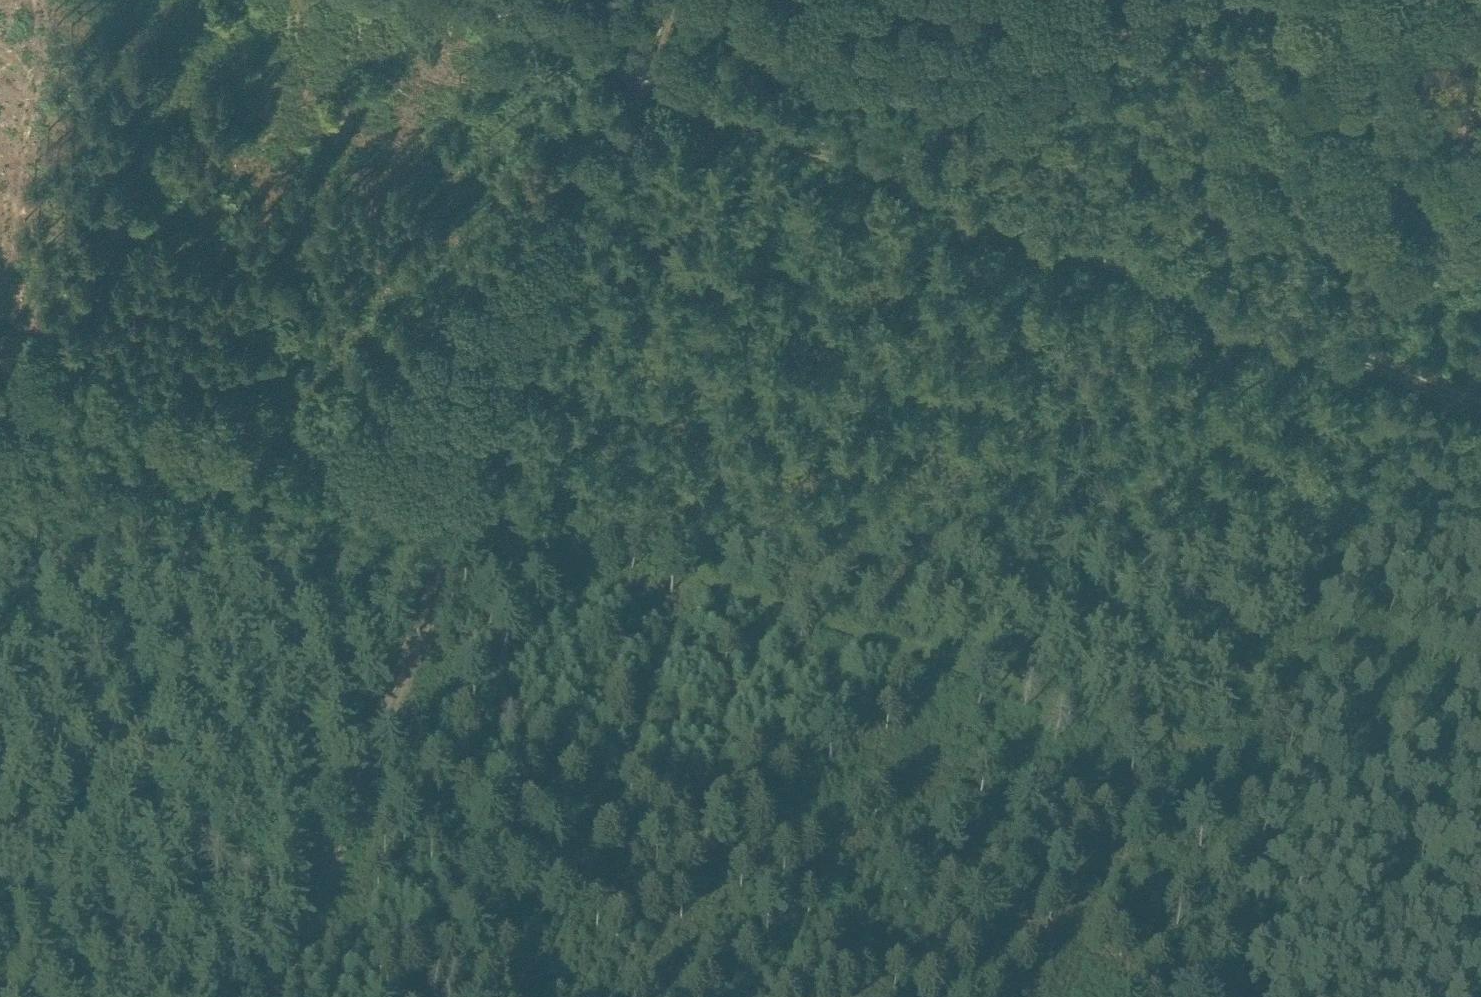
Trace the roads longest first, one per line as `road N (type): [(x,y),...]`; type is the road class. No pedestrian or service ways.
road 1 (track): [(279,996),(643,77)]
road 2 (track): [(1480,405),(643,77)]
road 3 (track): [(643,77),(456,0)]

